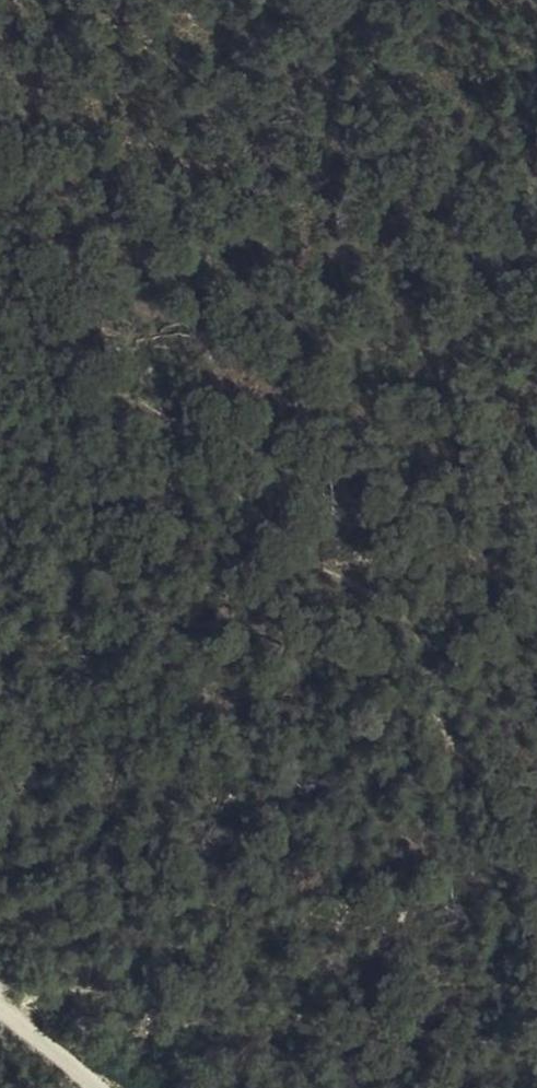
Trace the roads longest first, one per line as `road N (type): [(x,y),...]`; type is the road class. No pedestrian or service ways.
road 1 (track): [(0,1004),(91,1087)]

